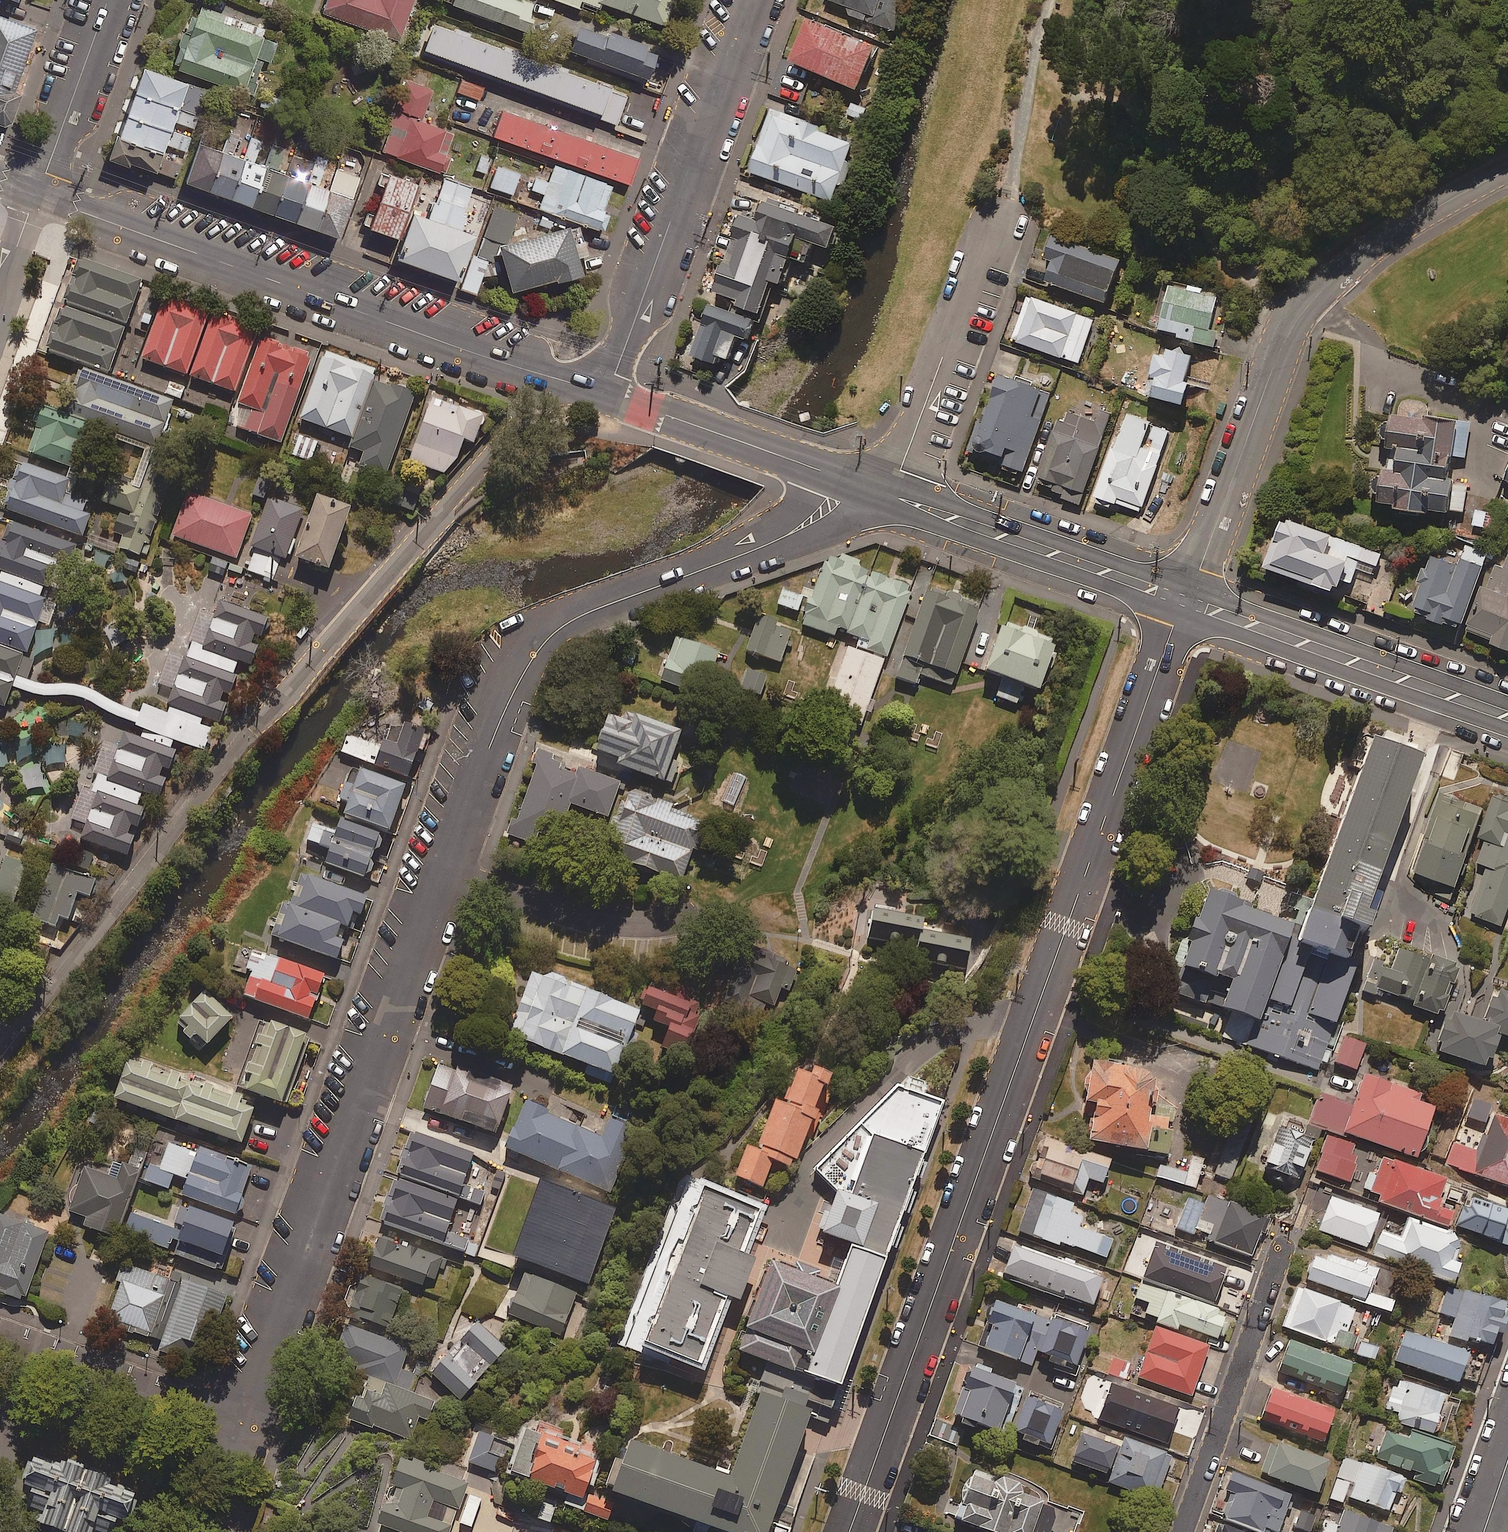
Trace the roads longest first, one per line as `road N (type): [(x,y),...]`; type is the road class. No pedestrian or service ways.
road 1 (residential): [(838,477),(801,527),(577,618),(550,635),(524,670),(249,1425)]
road 2 (residential): [(1185,600),(850,1531)]
road 3 (tertiary): [(608,394),(41,196)]
road 4 (tertiary): [(1507,170),(1382,239),(1306,306),(1283,340),(1185,600)]
road 5 (residential): [(608,394),(748,0)]
road 6 (tertiary): [(1507,716),(1185,600)]
road 7 (residential): [(892,497),(1009,189)]
road 8 (tertiary): [(1185,600),(892,497)]
road 9 (residential): [(1183,1531),(1282,1252)]
road 10 (unclassified): [(249,1425),(0,1346)]
road 11 (tertiary): [(838,477),(608,394)]
road 12 (residential): [(41,196),(109,0)]
road 13 (residential): [(0,310),(41,196)]

